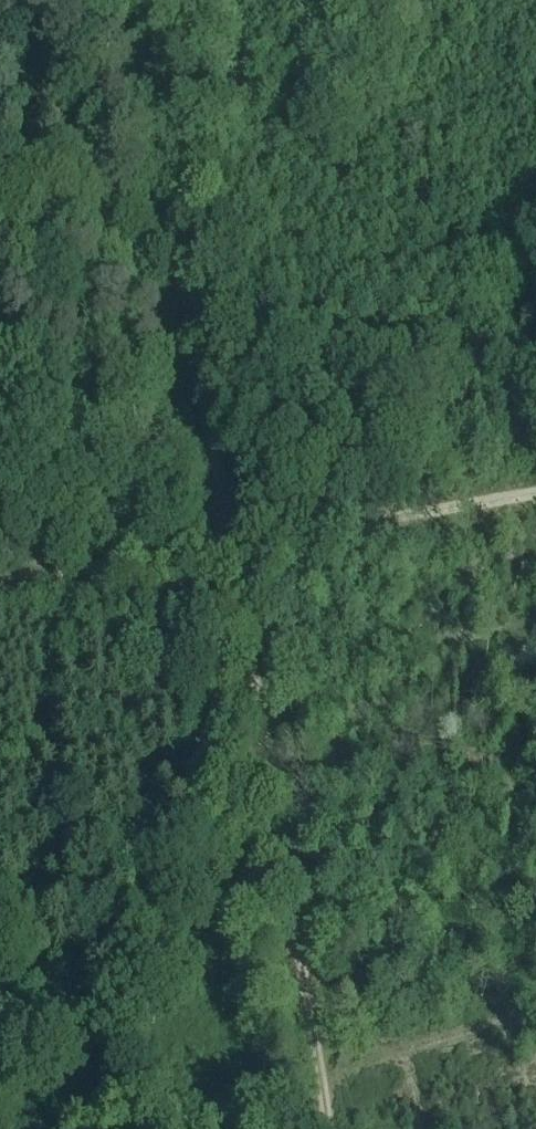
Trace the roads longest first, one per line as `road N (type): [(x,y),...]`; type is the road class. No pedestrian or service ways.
road 1 (track): [(229,546),(331,1128)]
road 2 (track): [(131,0),(229,546)]
road 3 (track): [(535,490),(229,546)]
road 4 (track): [(229,546),(0,585)]

